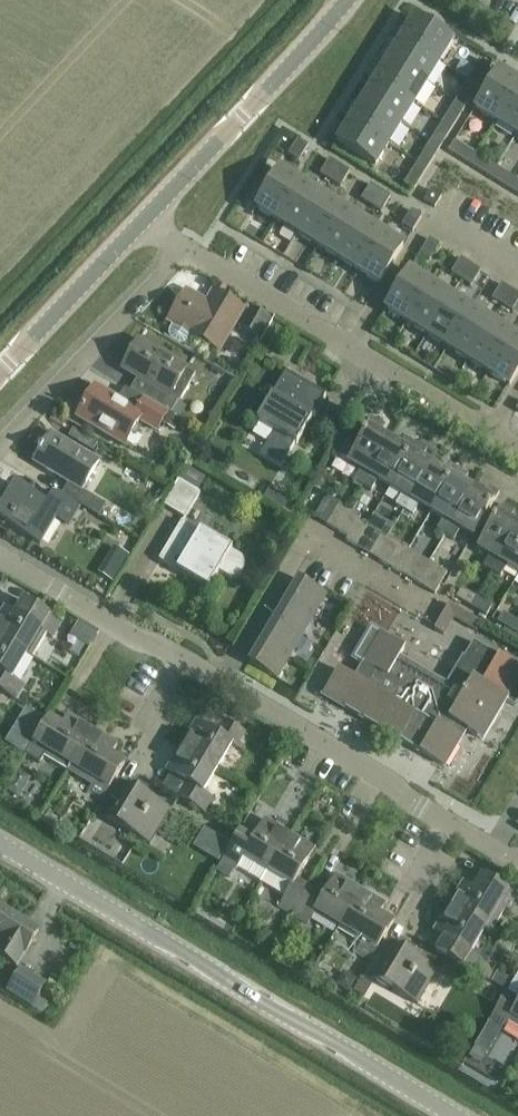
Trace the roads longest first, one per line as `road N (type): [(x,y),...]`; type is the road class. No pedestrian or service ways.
road 1 (tertiary): [(456,1115),(0,845)]
road 2 (residential): [(517,448),(187,247)]
road 3 (residential): [(220,684),(308,537),(437,612)]
road 4 (unclassified): [(141,221),(249,116),(347,0)]
road 5 (residential): [(454,828),(220,684)]
road 6 (residential): [(0,444),(187,247)]
road 7 (residential): [(181,661),(0,555)]
road 8 (unclassified): [(0,371),(141,221)]

